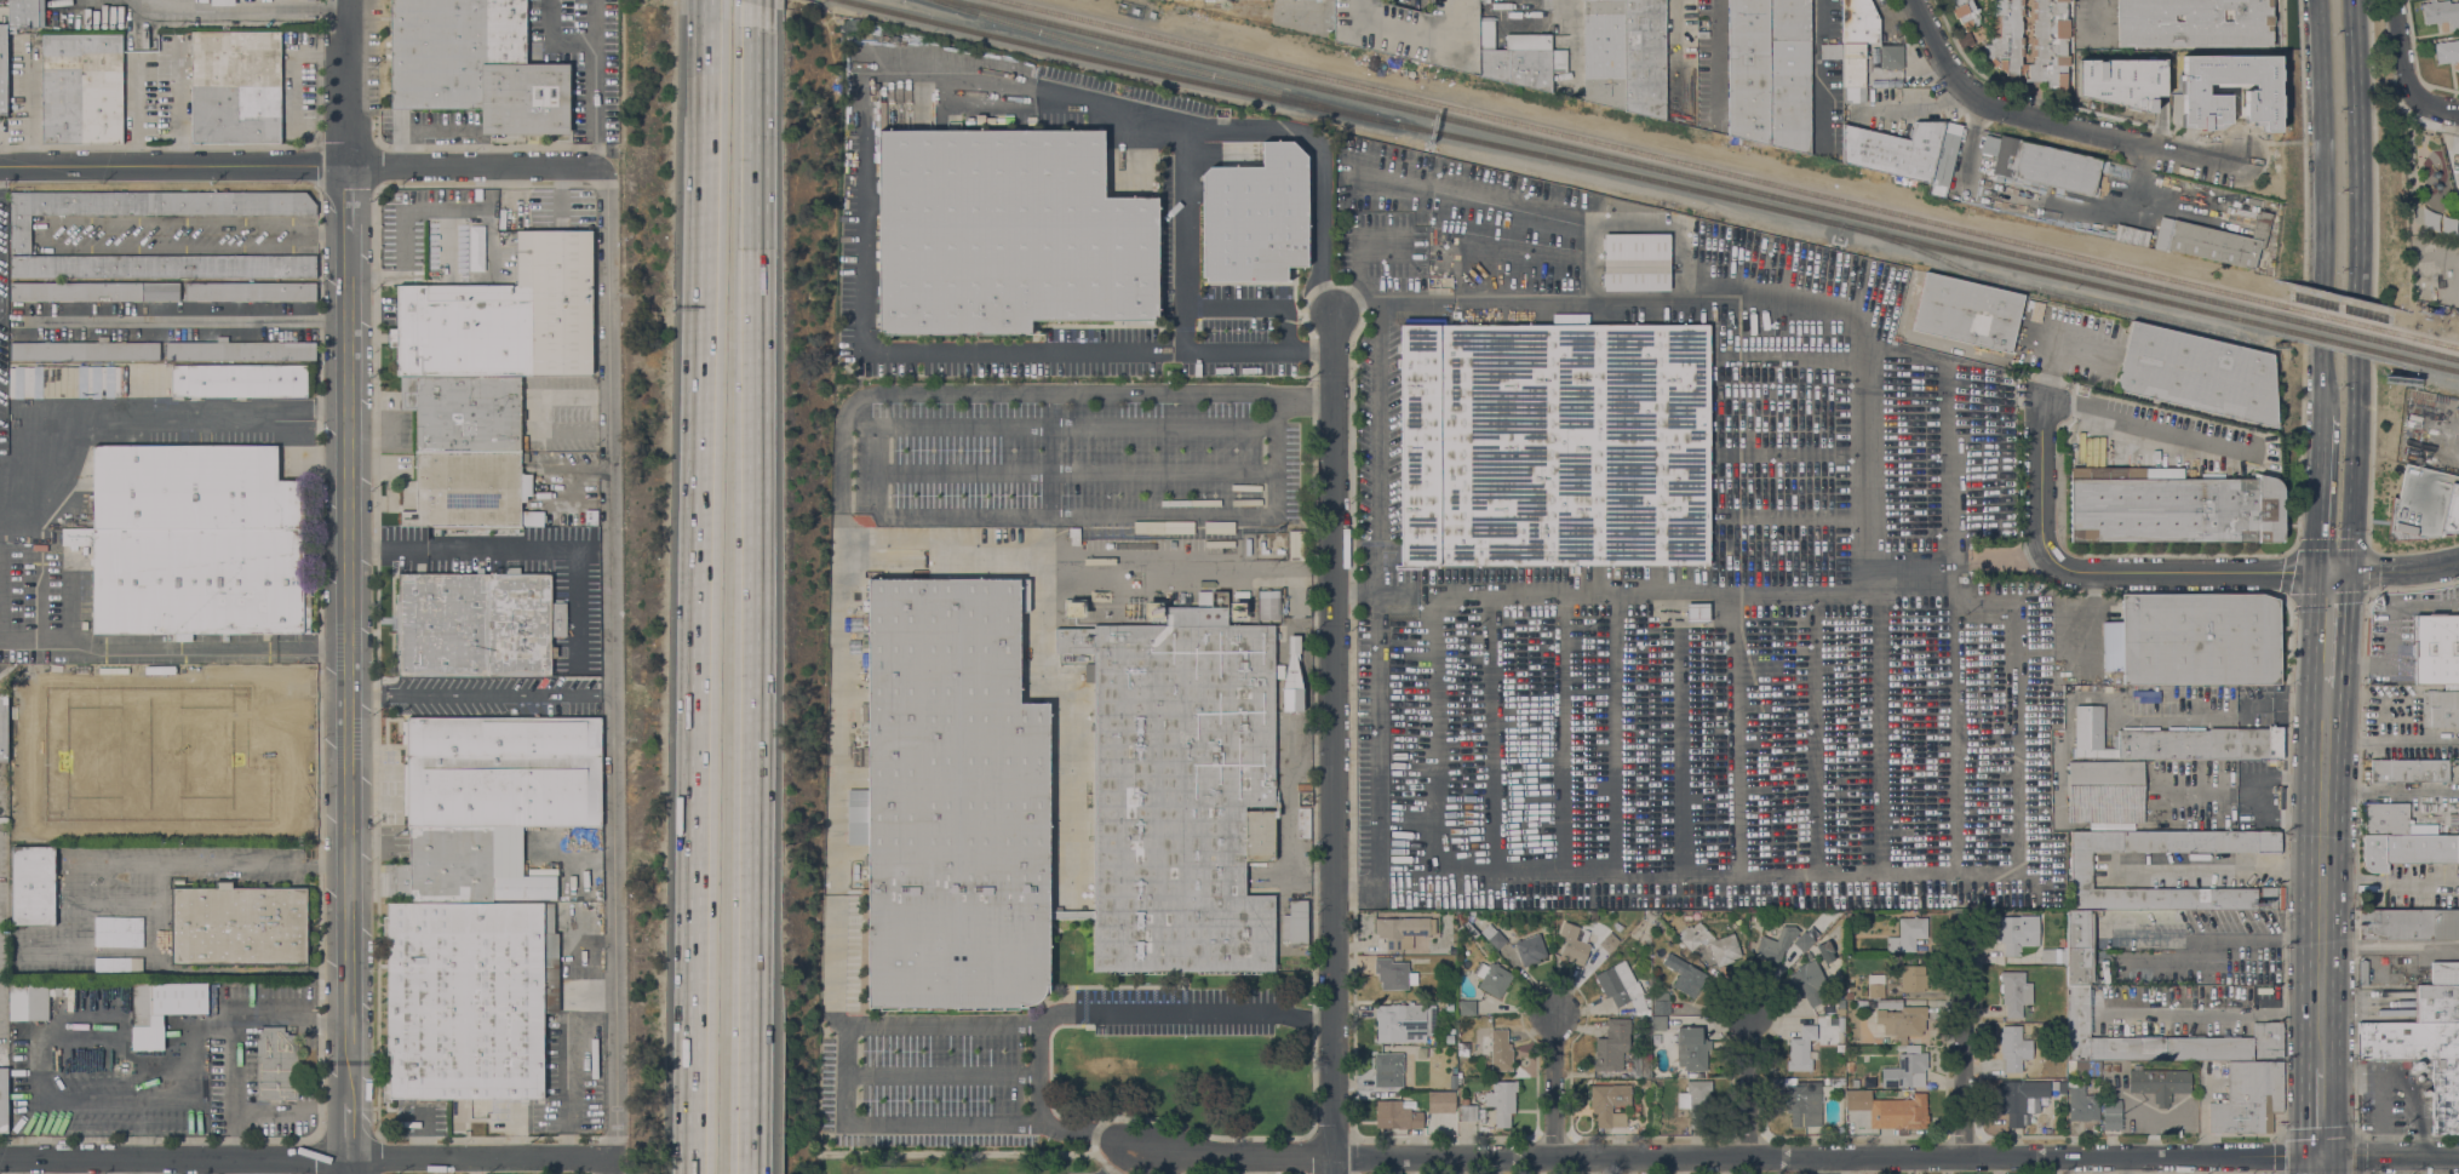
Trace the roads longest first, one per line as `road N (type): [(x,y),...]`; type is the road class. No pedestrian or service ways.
road 1 (motorway): [(706,17),(692,1173)]
road 2 (motorway): [(748,1173),(755,27)]
road 3 (tertiary): [(2322,1159),(1334,1159)]
road 4 (tertiary): [(349,1103),(348,233)]
road 5 (residential): [(1334,1159),(1334,314)]
road 6 (residential): [(621,1159),(0,1161)]
road 7 (residential): [(611,167),(0,168)]
road 8 (residential): [(2331,572),(2080,571),(2053,561),(2041,533),(2041,399)]
road 9 (primary): [(2357,356),(2351,0)]
road 10 (primary): [(2317,0),(2325,353)]
road 11 (primary): [(2321,1067),(2326,722)]
road 12 (residential): [(1979,105),(2205,162),(2239,161)]
road 13 (residential): [(1964,1158),(1962,929)]
road 14 (residential): [(1334,1159),(1135,1158)]
road 15 (residential): [(348,167),(348,0)]
road 16 (primary): [(2331,572),(2350,543),(2356,418)]
road 17 (primary): [(2323,418),(2317,544),(2331,572)]
road 18 (residential): [(2393,0),(2413,97),(2458,115)]
road 19 (residential): [(1755,1158),(1756,1013)]
road 20 (residential): [(1557,1158),(1555,1015)]
road 21 (residential): [(2458,1159),(2322,1159)]
road 22 (tertiary): [(2458,561),(2406,572),(2331,572)]
road 23 (residential): [(1979,105),(1914,0)]

